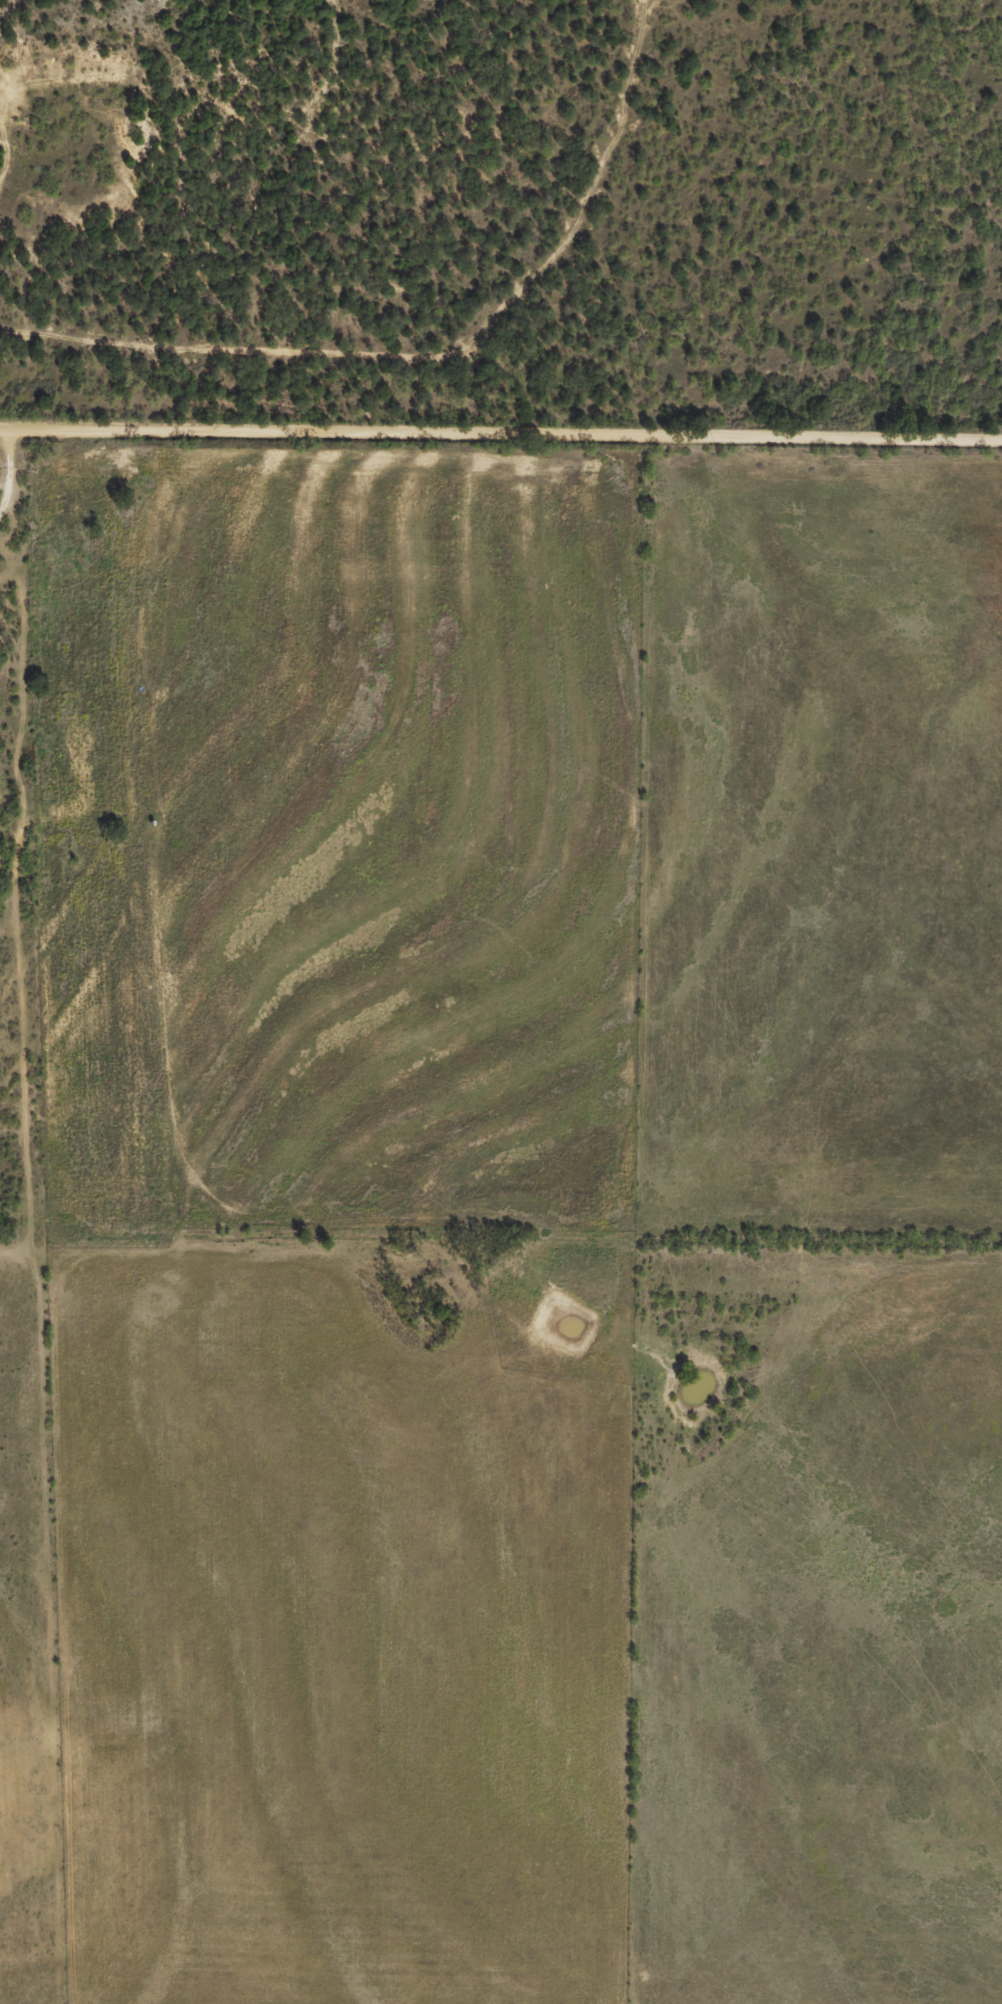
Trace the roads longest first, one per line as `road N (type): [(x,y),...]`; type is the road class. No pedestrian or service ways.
road 1 (residential): [(1001,443),(0,429)]

